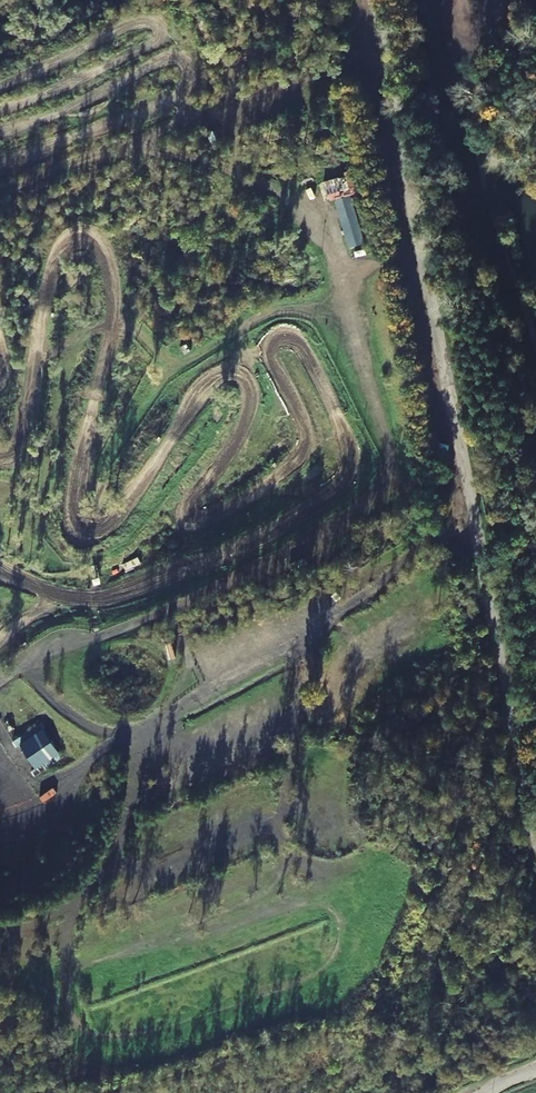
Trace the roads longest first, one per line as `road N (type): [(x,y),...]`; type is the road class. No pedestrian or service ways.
road 1 (track): [(0,459),(18,450),(45,280),(56,253),(81,238),(103,243),(121,299),(73,488),(73,533),(98,533),(120,520),(189,399),(212,376),(233,372),(250,408),(222,467),(195,495),(190,518),(238,503),(287,466),(303,448),(304,430),(270,345),(281,336),(311,364),(347,457),(341,481),(288,526),(125,594),(36,590),(0,569)]
road 2 (unclassified): [(364,0),(535,898)]
road 3 (track): [(397,475),(251,574),(162,615),(59,646),(0,679)]
road 4 (track): [(252,182),(315,214),(335,253),(362,369),(410,514),(458,515)]
road 5 (track): [(0,133),(57,115),(176,56),(191,62),(185,86),(168,99),(21,156)]
road 6 (track): [(0,88),(149,22),(169,32),(0,109)]
road 7 (track): [(351,321),(291,311),(257,317),(177,362),(115,320)]
road 8 (track): [(252,182),(156,153),(121,120)]

